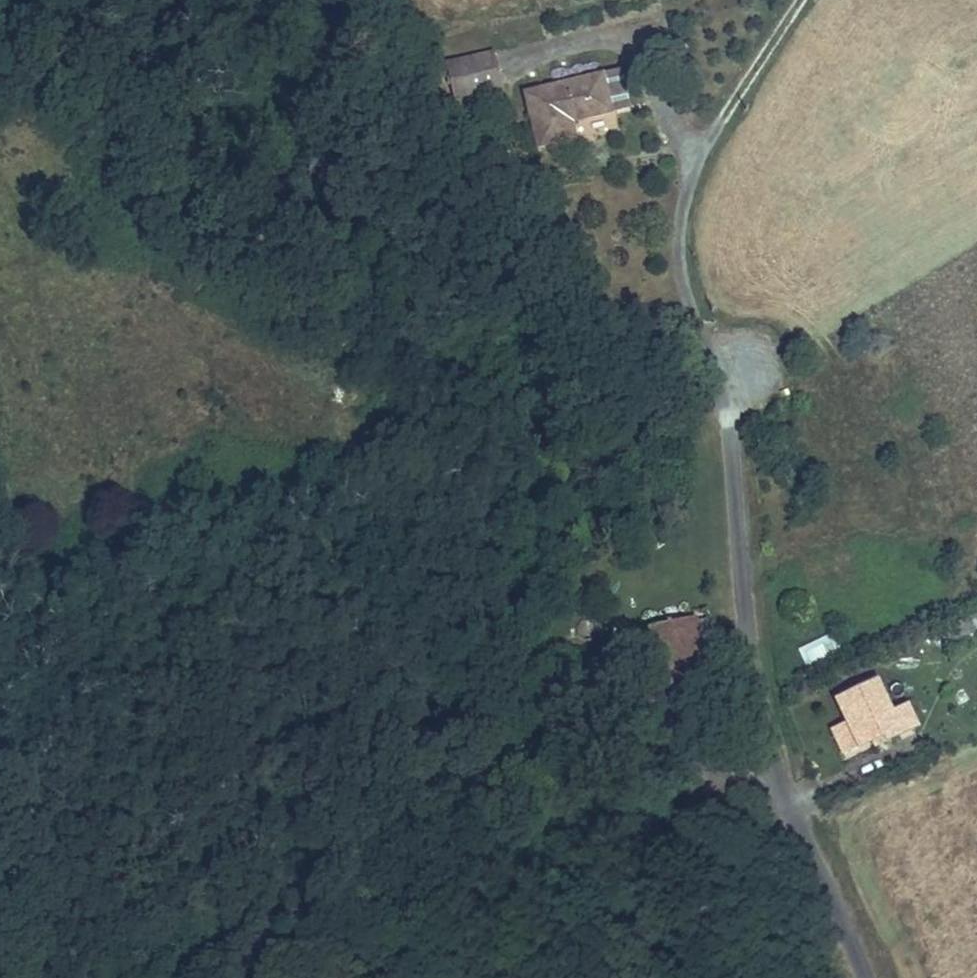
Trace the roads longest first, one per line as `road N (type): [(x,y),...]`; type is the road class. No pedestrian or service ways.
road 1 (unclassified): [(866,977),(785,788),(753,662),(727,426),(680,272),(676,220),(683,186),(724,112),(798,0)]

